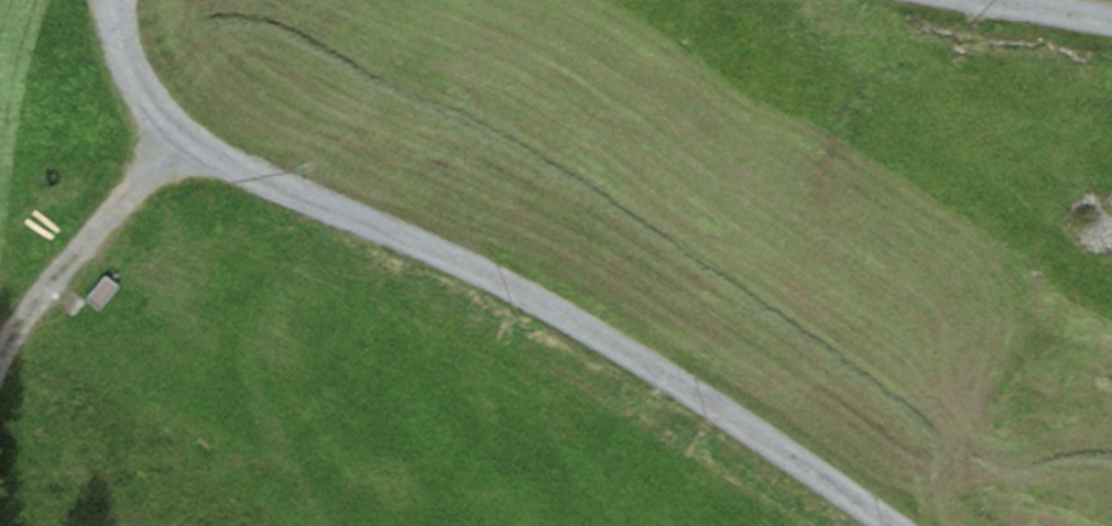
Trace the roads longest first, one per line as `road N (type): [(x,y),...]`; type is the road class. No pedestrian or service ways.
road 1 (track): [(890,525),(618,345),(487,275),(183,139),(129,65),(119,0)]
road 2 (track): [(183,139),(0,367)]

